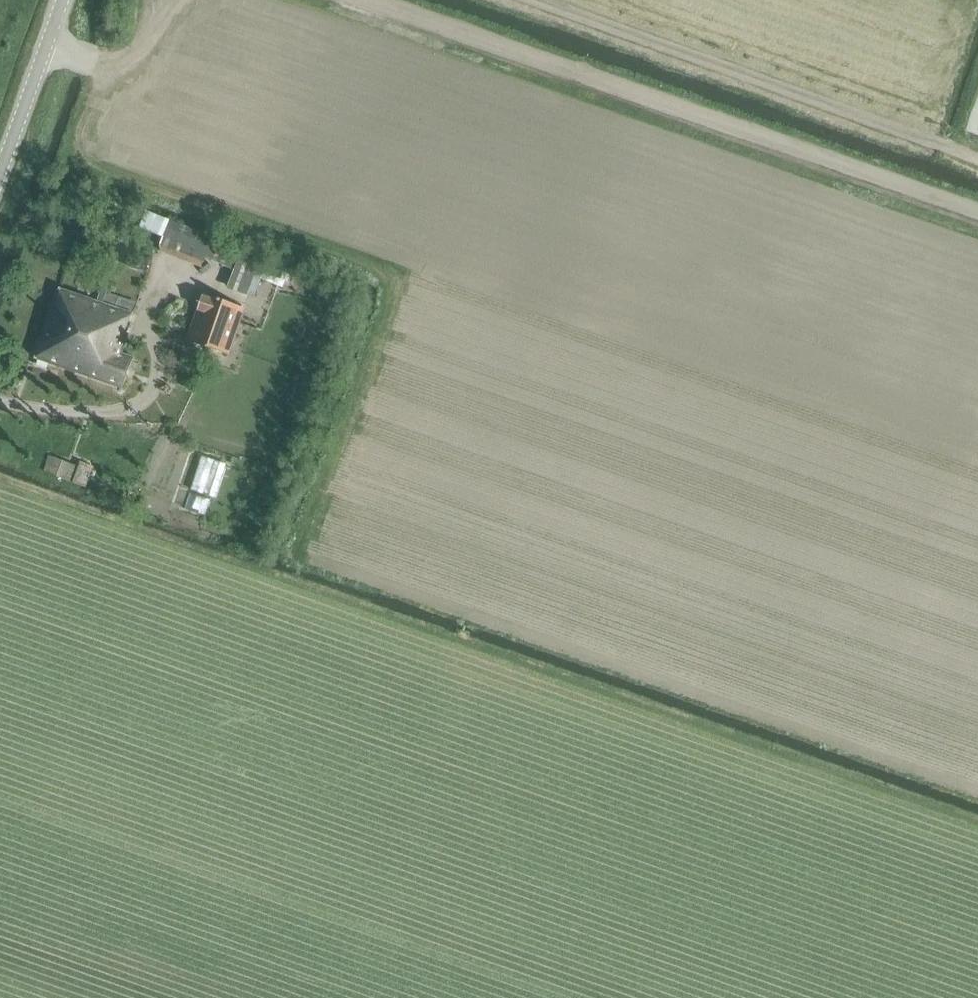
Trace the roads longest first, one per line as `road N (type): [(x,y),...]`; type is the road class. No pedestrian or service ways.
road 1 (track): [(353,0),(977,214)]
road 2 (unclassified): [(0,171),(63,0)]
road 3 (track): [(47,44),(119,64),(148,49),(175,0)]

